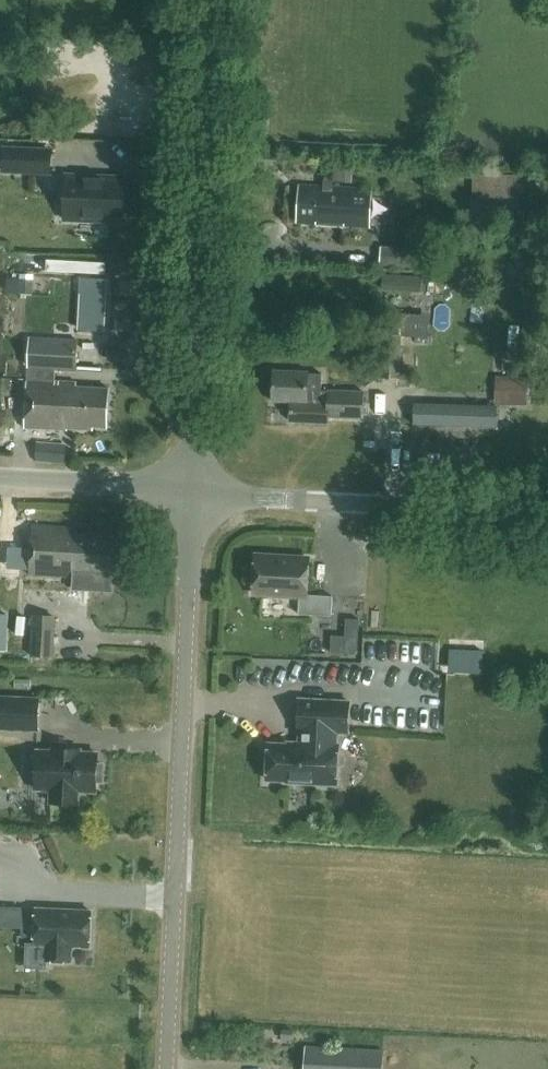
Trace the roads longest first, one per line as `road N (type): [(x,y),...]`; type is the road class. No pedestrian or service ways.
road 1 (unclassified): [(172,1068),(197,492)]
road 2 (unclassified): [(197,492),(216,0)]
road 3 (unclassified): [(547,510),(197,492)]
road 4 (unclassified): [(197,492),(0,484)]

